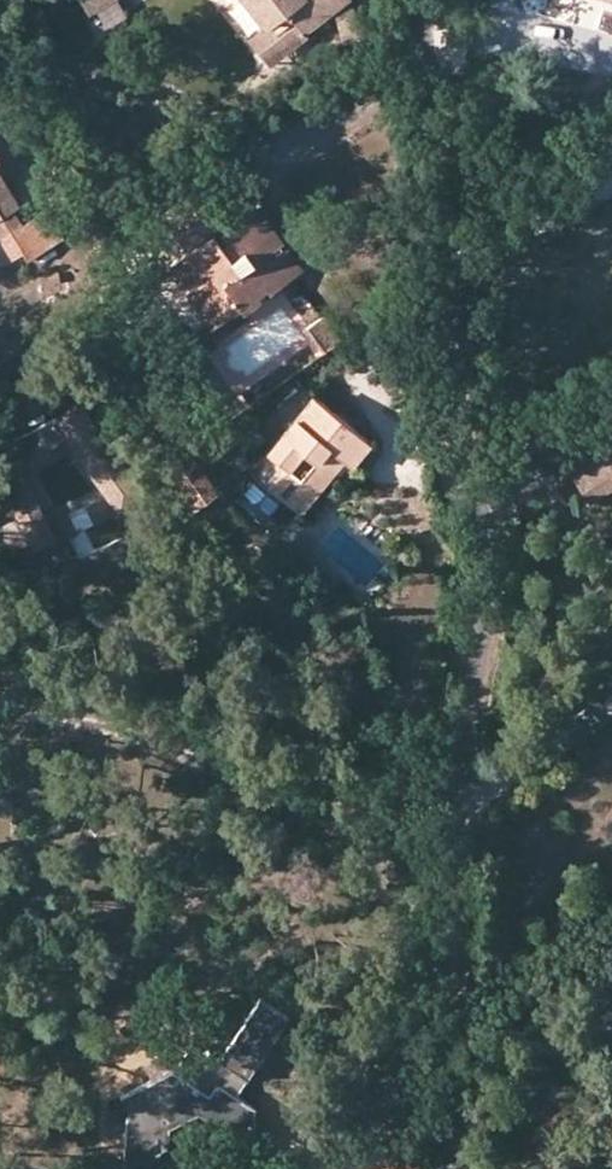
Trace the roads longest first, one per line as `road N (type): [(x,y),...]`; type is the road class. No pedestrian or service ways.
road 1 (residential): [(443,1168),(422,1026),(447,905),(446,793),(477,630),(480,566),(415,243),(408,0)]

